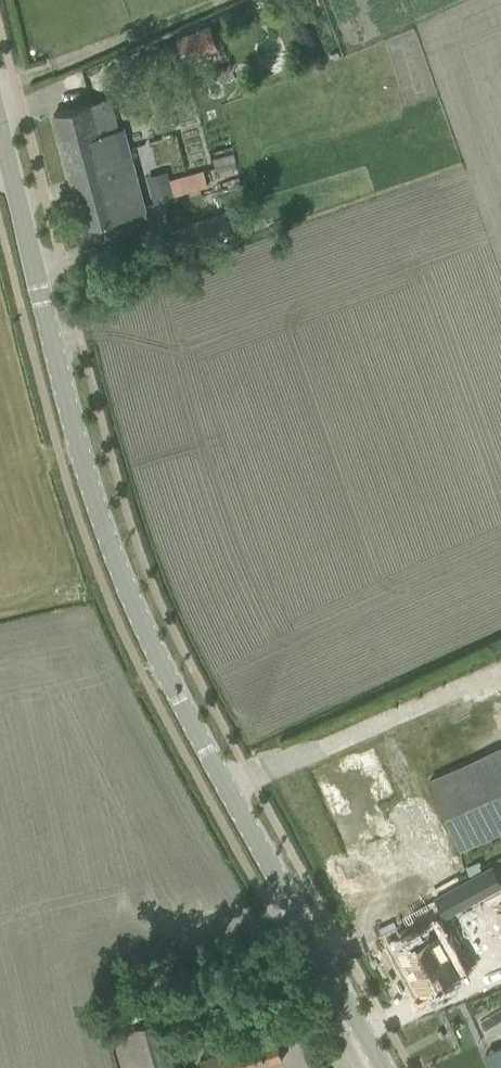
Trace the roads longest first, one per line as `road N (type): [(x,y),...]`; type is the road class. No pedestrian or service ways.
road 1 (tertiary): [(383,1067),(192,724),(119,569),(70,420),(0,134)]

